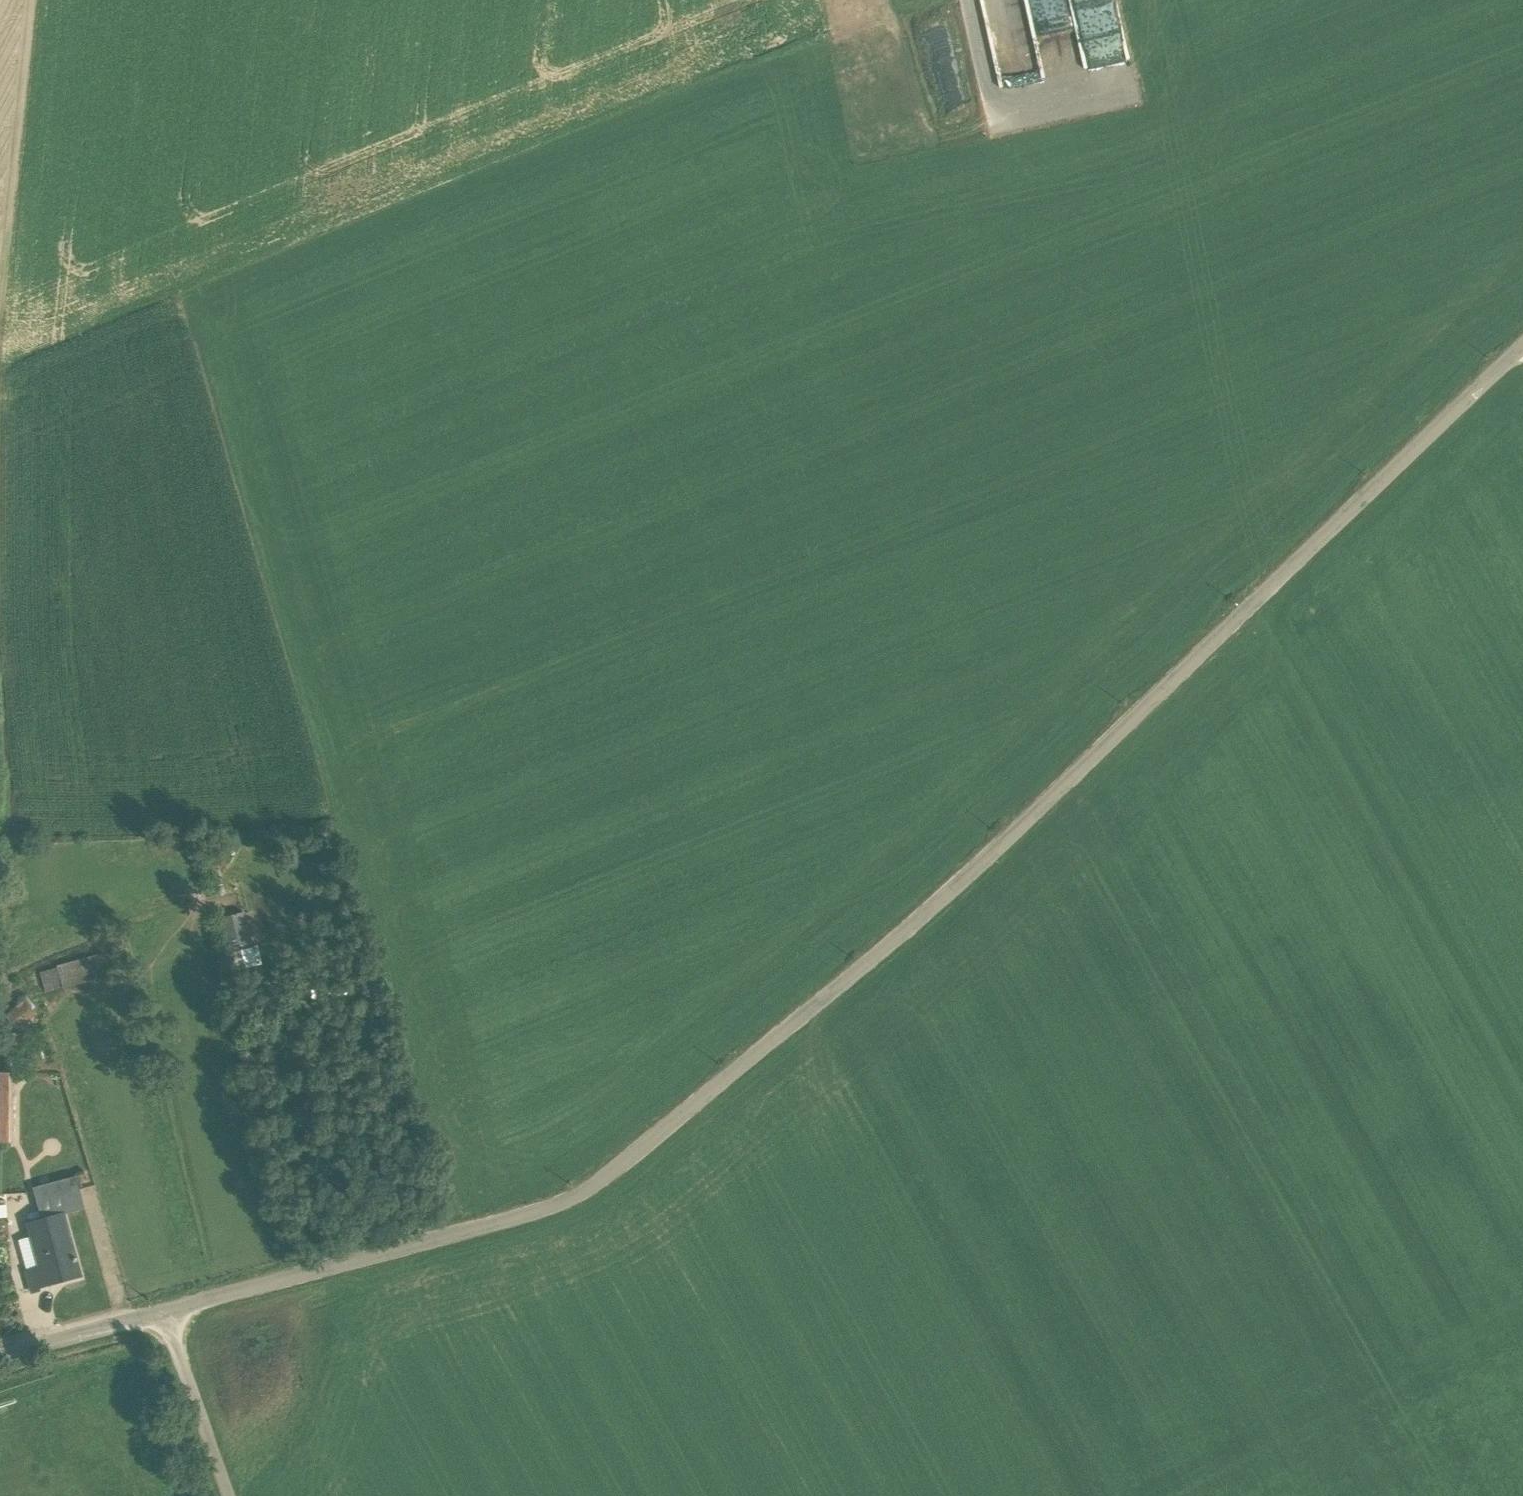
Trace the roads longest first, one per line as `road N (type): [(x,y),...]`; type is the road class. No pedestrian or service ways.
road 1 (unclassified): [(1522,344),(818,1004),(594,1187),(532,1214),(166,1311)]
road 2 (unclassified): [(166,1311),(229,1495)]
road 3 (unclassified): [(166,1311),(0,1356)]

